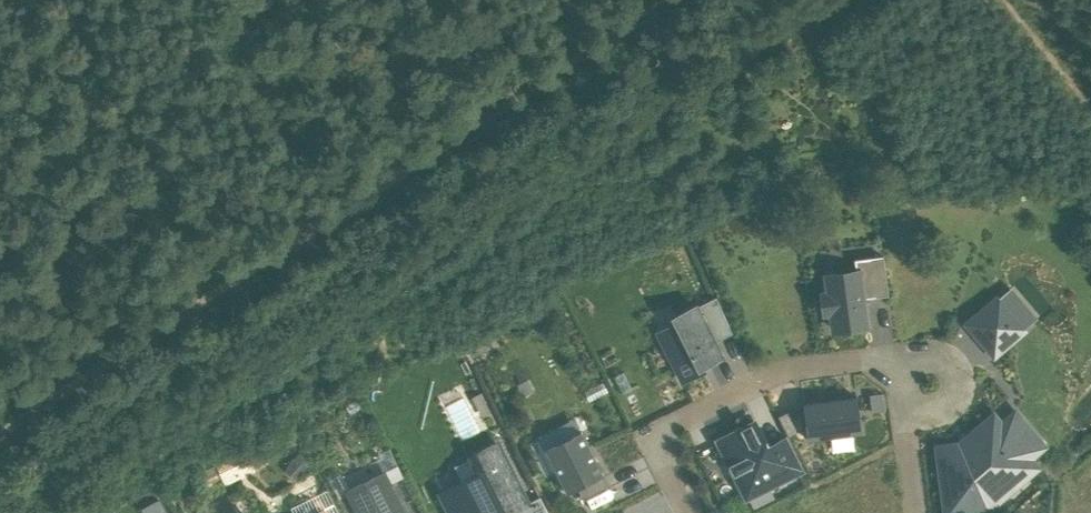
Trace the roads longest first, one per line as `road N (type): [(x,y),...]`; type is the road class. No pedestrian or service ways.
road 1 (track): [(0,446),(677,0)]
road 2 (residential): [(691,512),(649,428),(771,374),(865,353),(891,356)]
road 3 (residential): [(905,416),(943,407),(954,379),(946,357),(891,356)]

